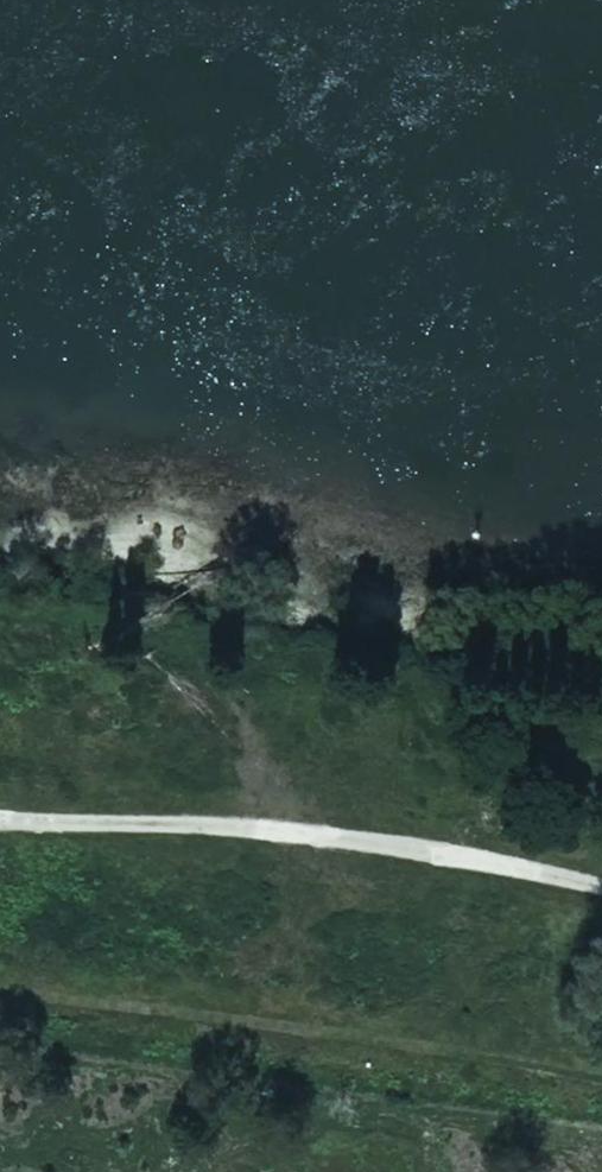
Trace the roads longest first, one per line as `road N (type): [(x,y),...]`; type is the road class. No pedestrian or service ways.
road 1 (track): [(0,823),(354,836),(601,885)]

